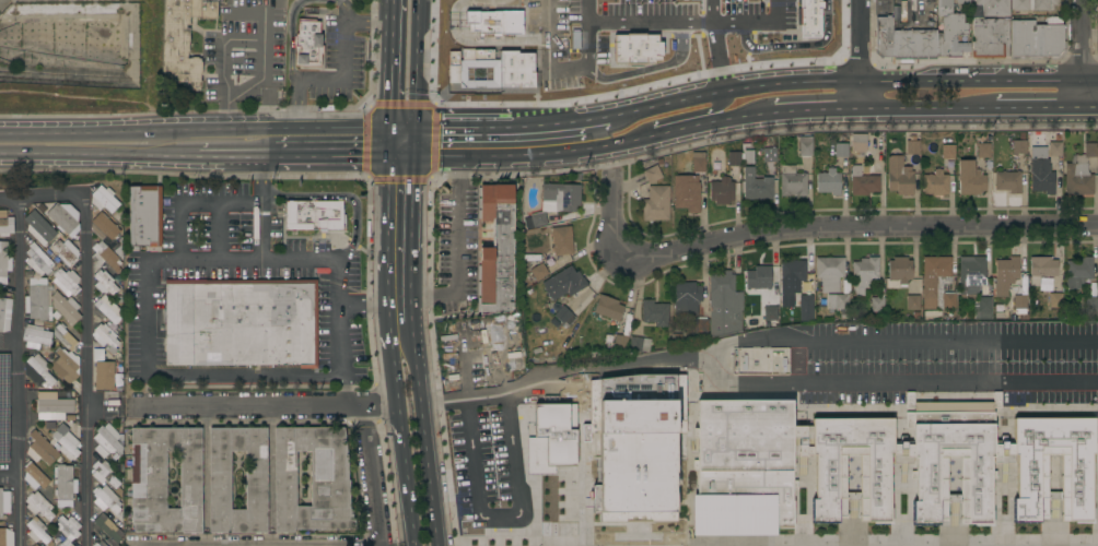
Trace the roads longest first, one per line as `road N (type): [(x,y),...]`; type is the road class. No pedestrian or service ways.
road 1 (residential): [(609,163),(612,242),(622,259),(638,262),(722,240),(826,227),(1097,225)]
road 2 (secondary): [(1083,80),(813,79),(696,96)]
road 3 (residential): [(398,407),(130,407)]
road 4 (secondary): [(387,313),(415,545)]
road 5 (secondary): [(438,545),(413,344)]
road 6 (secondary): [(0,152),(163,153)]
road 7 (secondary): [(155,130),(0,132)]
road 8 (secondary): [(617,146),(766,114)]
road 9 (secondary): [(389,129),(250,129)]
road 10 (secondary): [(862,108),(995,108)]
road 11 (primary): [(416,130),(420,0)]
road 12 (primary): [(393,0),(389,129)]
road 13 (secondary): [(265,154),(389,156)]

